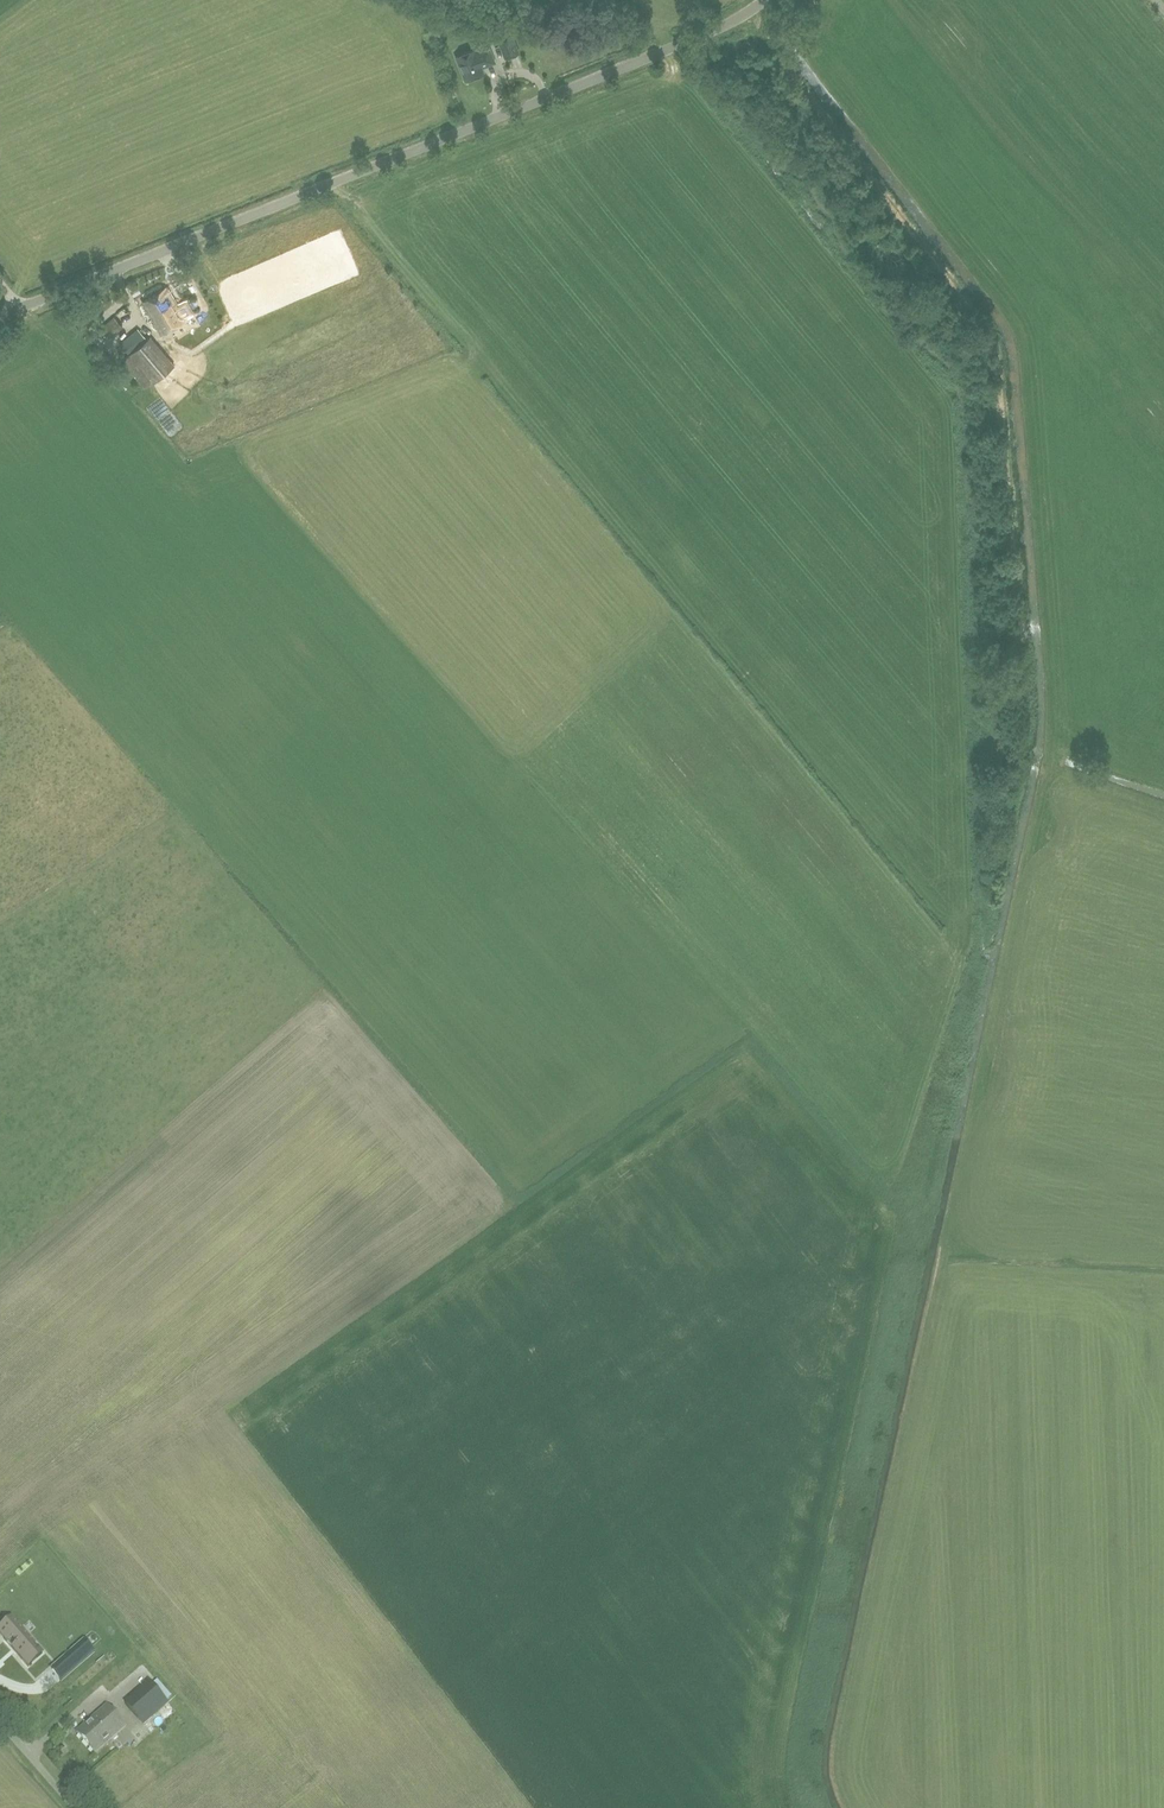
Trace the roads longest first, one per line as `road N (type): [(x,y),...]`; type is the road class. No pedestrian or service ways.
road 1 (unclassified): [(0,316),(723,28),(767,0)]

